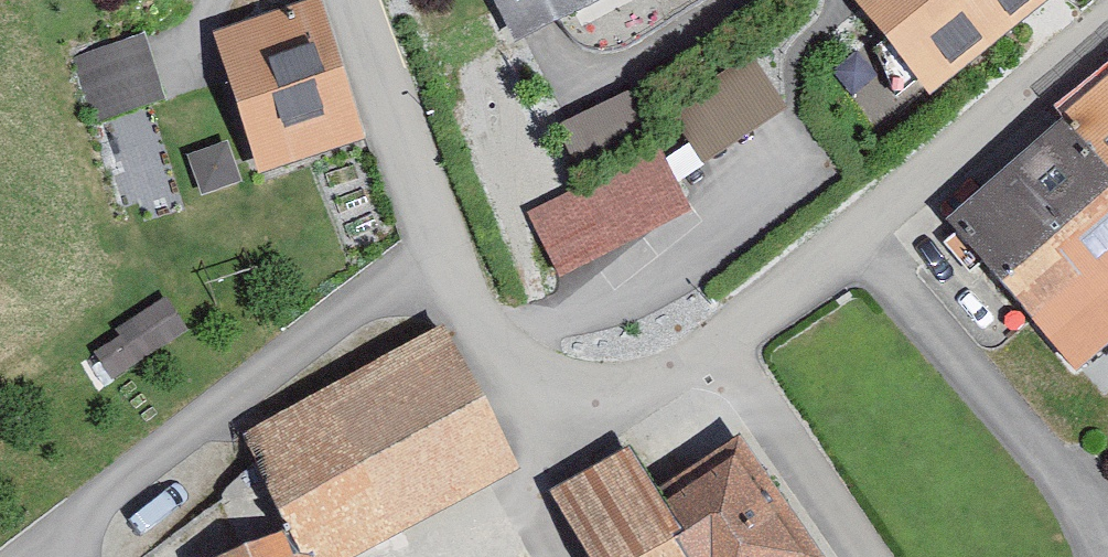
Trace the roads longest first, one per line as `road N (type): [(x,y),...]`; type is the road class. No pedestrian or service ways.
road 1 (residential): [(355,0),(482,328),(537,376),(607,392),(665,375),(736,329),(1107,13)]

